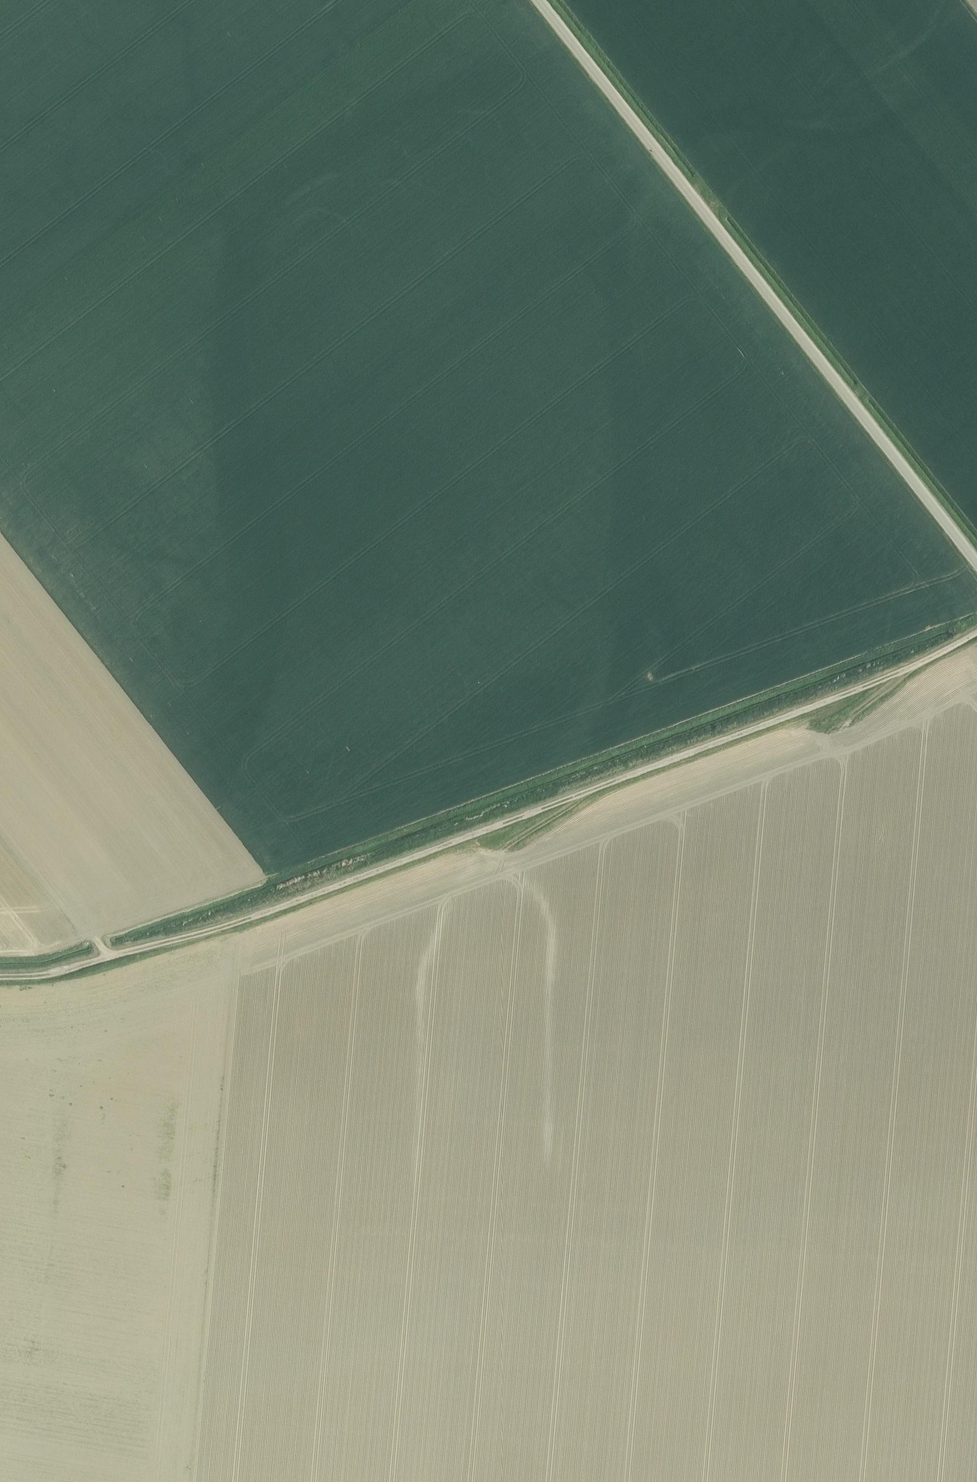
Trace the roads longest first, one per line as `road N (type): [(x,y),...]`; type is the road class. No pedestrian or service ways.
road 1 (track): [(976,630),(881,681),(286,906),(56,972),(0,977)]
road 2 (tertiary): [(976,563),(538,0)]

